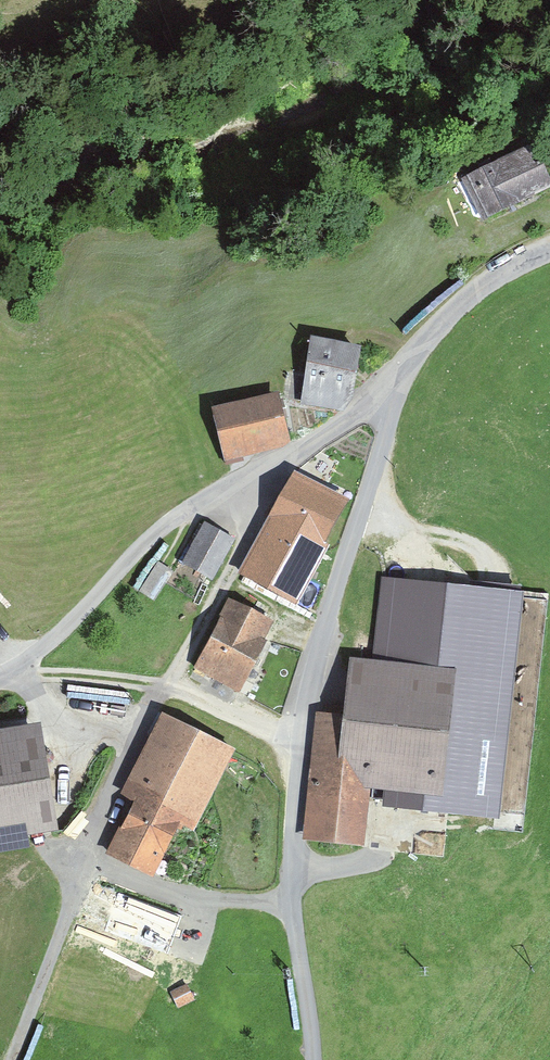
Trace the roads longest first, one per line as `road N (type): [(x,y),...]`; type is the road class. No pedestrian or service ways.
road 1 (unclassified): [(315,1059),(290,872),(300,742),(404,374)]
road 2 (residential): [(273,471),(205,627),(164,688),(54,956)]
road 3 (unclassified): [(273,471),(179,518),(72,628),(19,676),(0,680)]
road 4 (track): [(19,676),(164,688),(300,742)]
road 5 (unclassified): [(404,374),(465,300),(549,250)]
road 6 (unclassified): [(404,374),(358,421),(273,471)]

